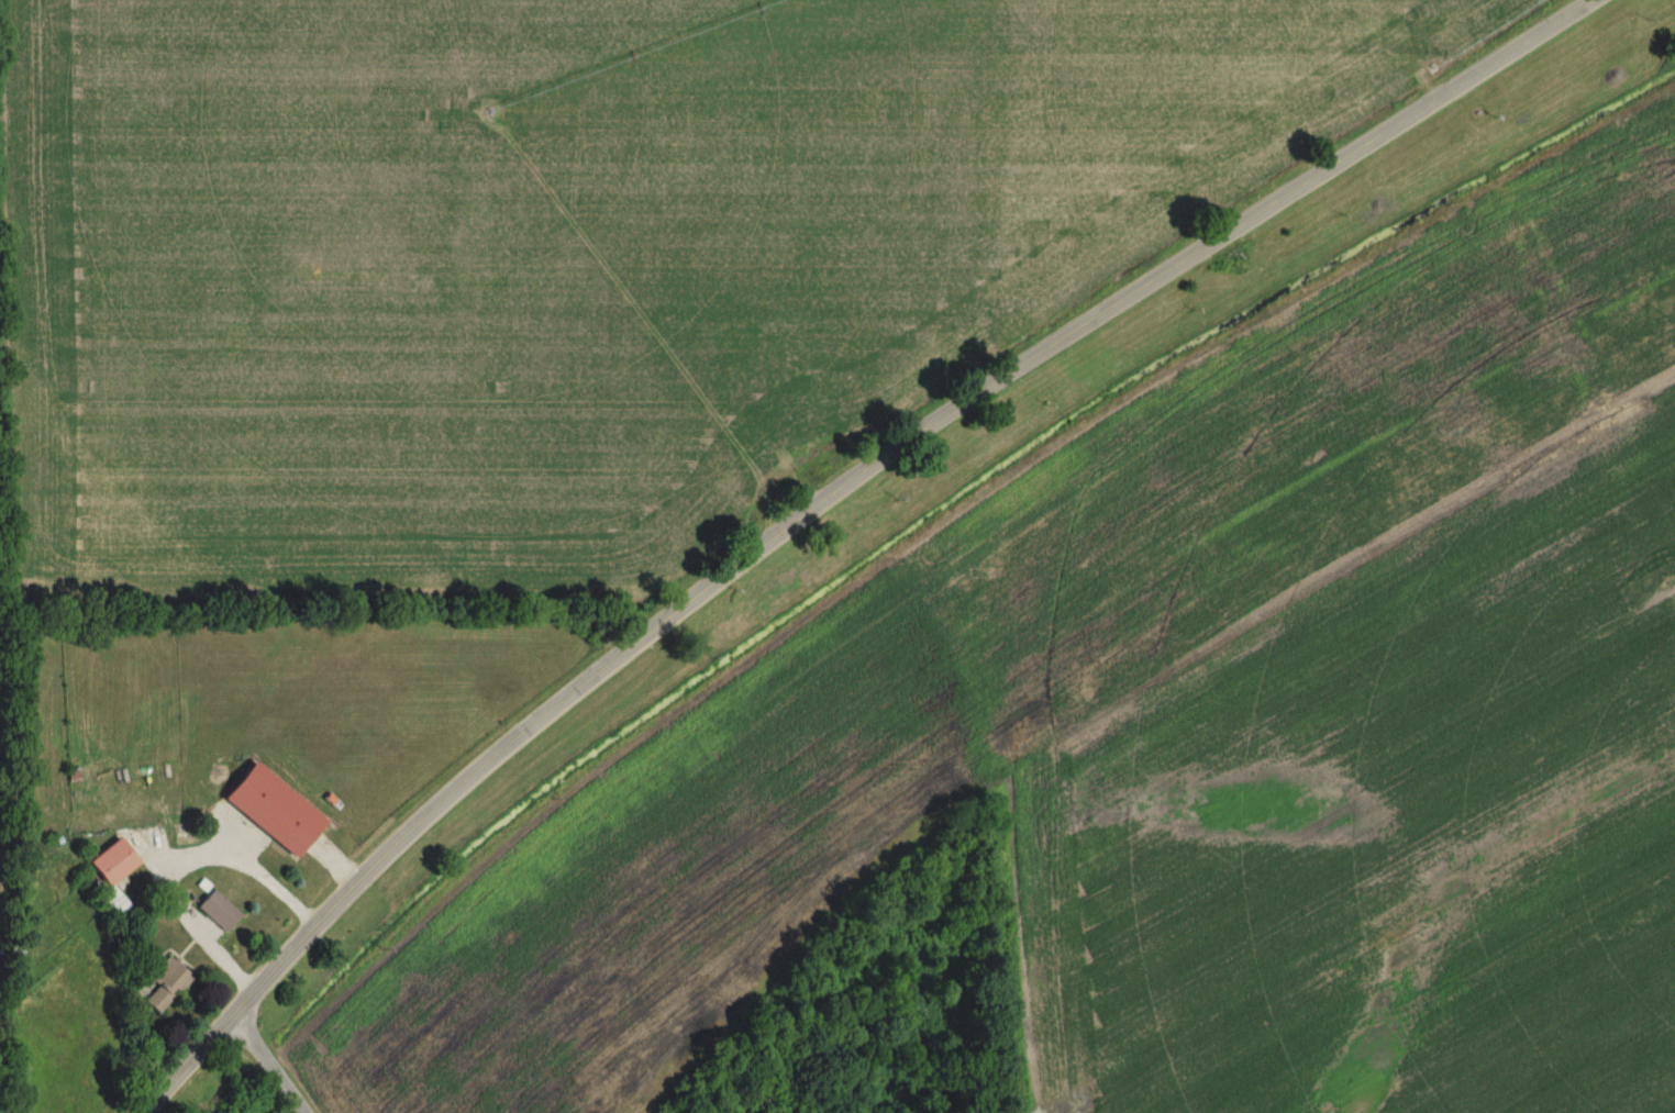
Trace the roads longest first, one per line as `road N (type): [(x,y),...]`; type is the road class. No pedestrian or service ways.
road 1 (tertiary): [(151,1112),(486,760),(981,402),(1613,0)]

